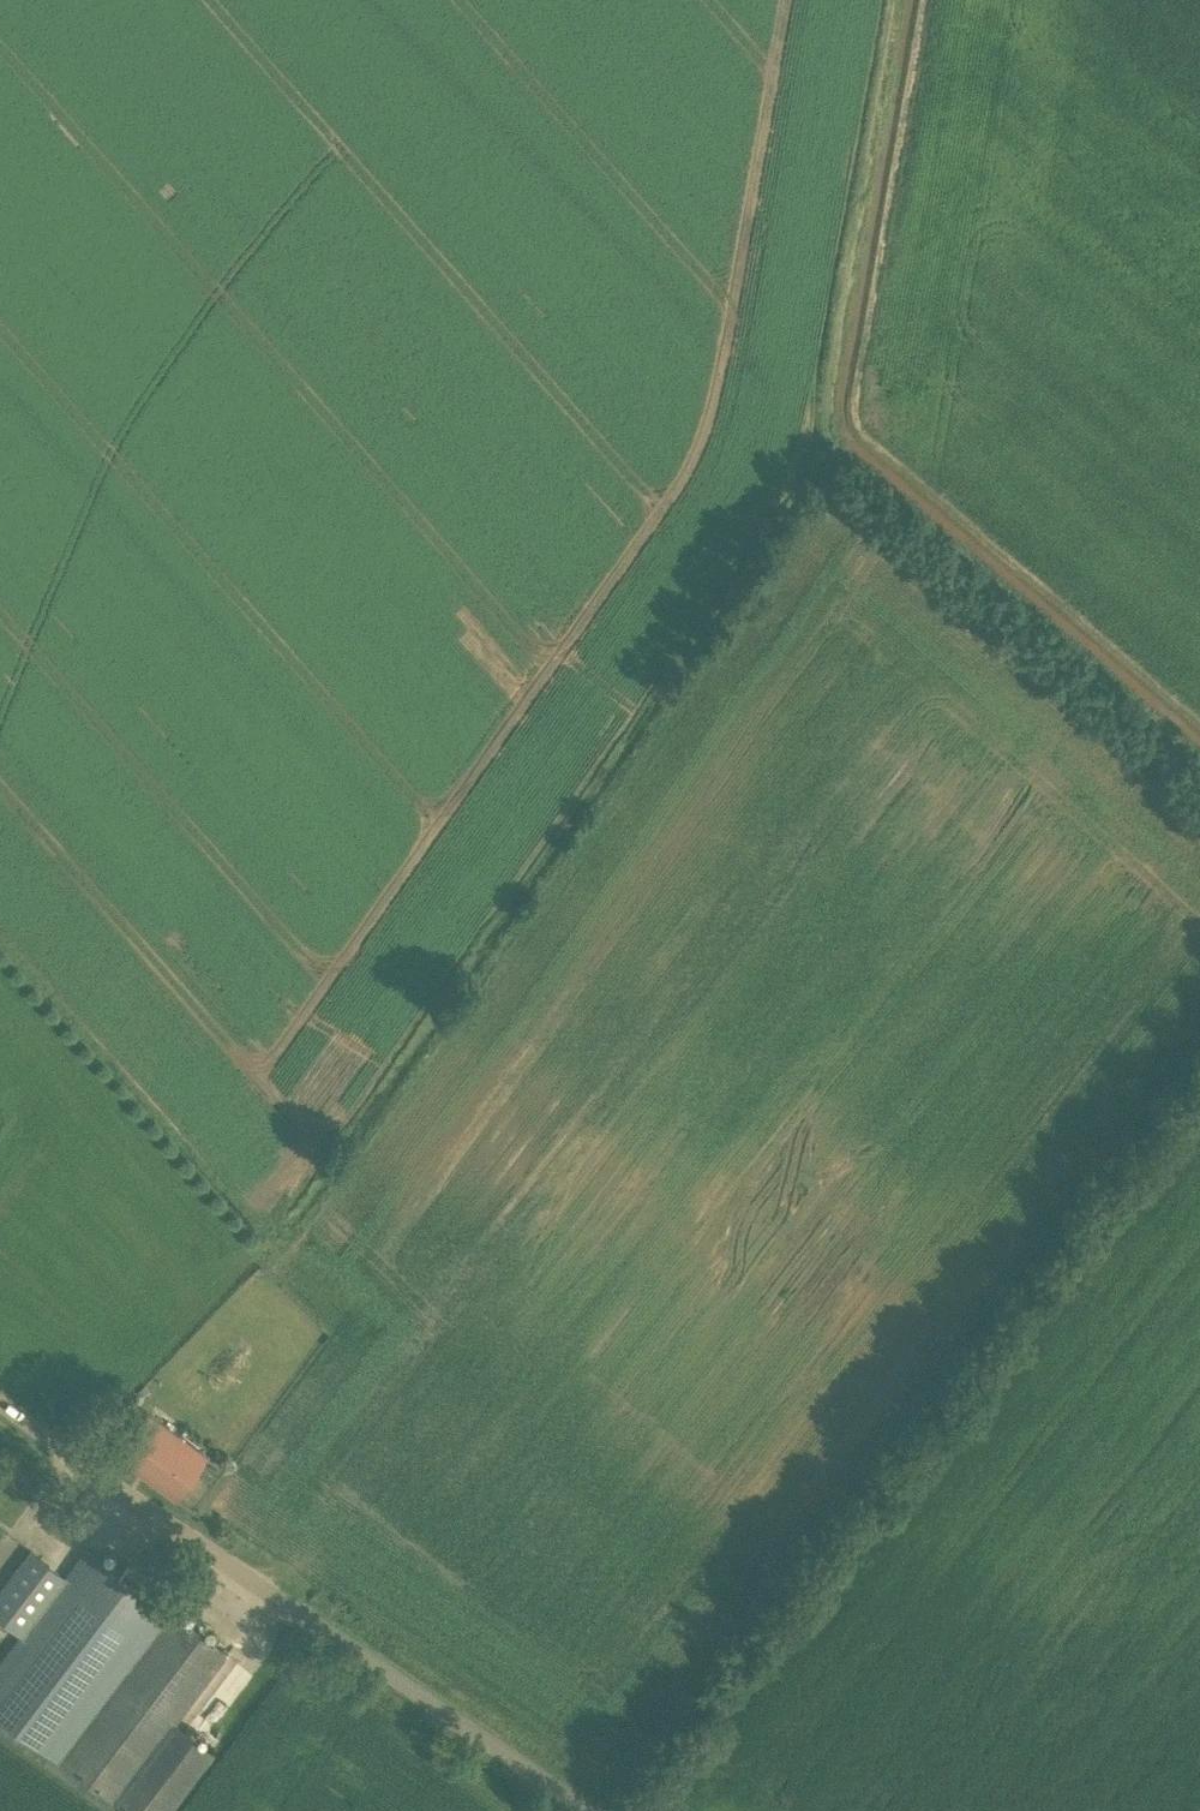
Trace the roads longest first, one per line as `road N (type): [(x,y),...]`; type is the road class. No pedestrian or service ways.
road 1 (unclassified): [(578,1810),(0,1400)]

